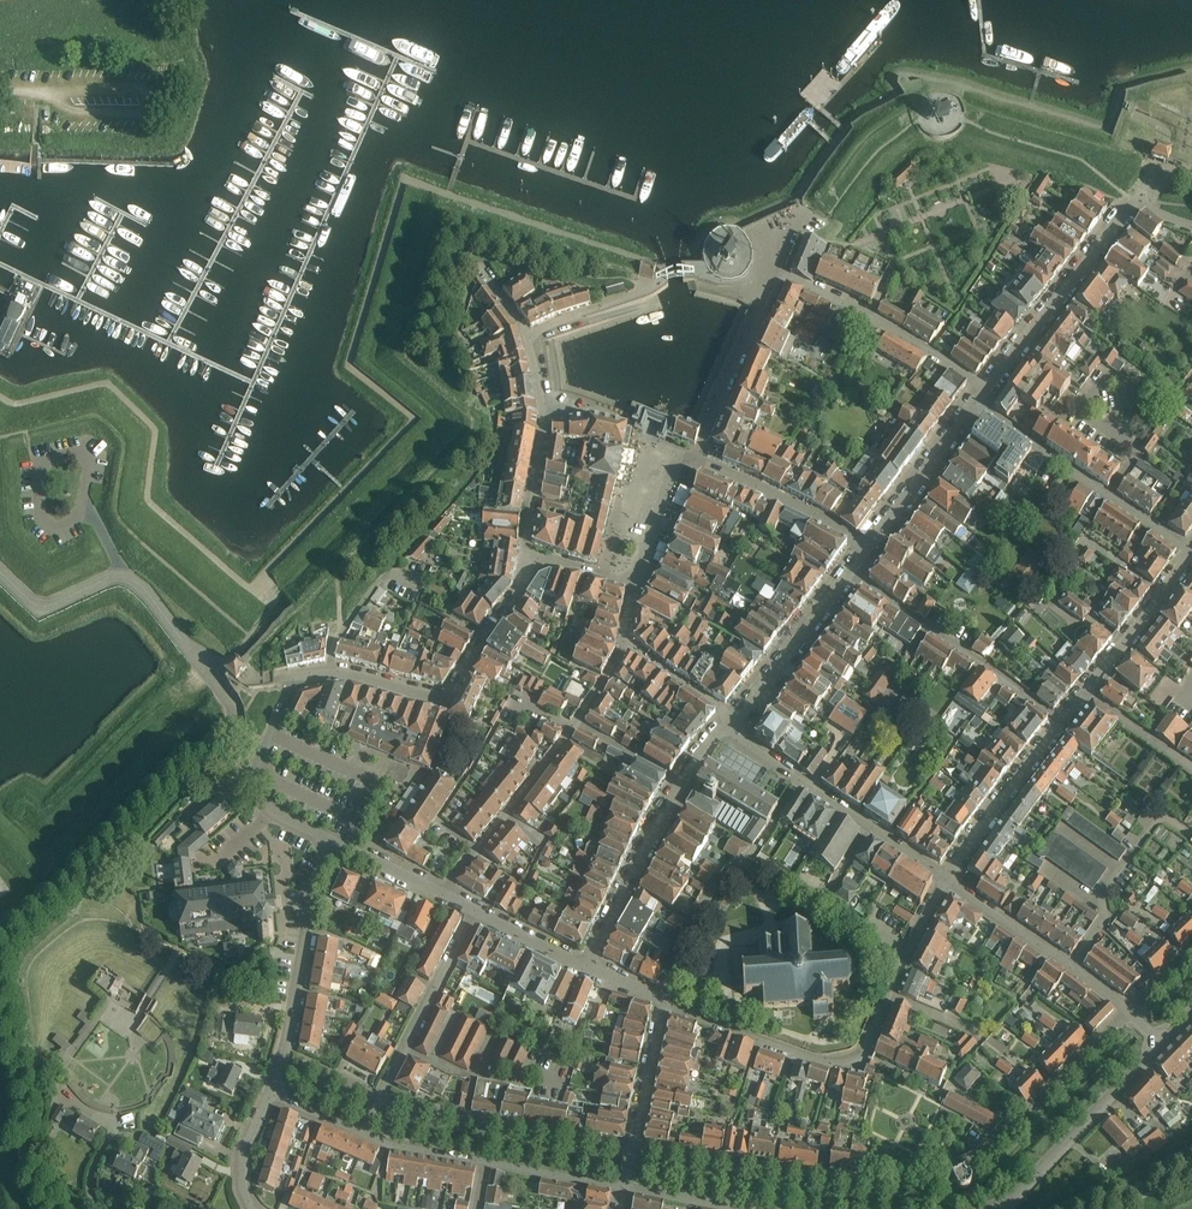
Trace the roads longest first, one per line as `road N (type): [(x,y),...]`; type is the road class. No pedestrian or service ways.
road 1 (residential): [(1129,1011),(986,1154),(931,1183),(881,1186),(634,1146)]
road 2 (residential): [(442,893),(606,678),(625,642),(634,584)]
road 3 (residential): [(888,994),(861,1056),(833,1063),(662,998)]
road 4 (residential): [(330,673),(445,699),(519,589),(527,562)]
road 5 (residential): [(586,966),(647,842),(726,726)]
road 6 (tertiary): [(625,1188),(360,1135)]
road 7 (tertiary): [(271,1094),(287,1043),(310,890),(334,841)]
road 8 (residential): [(1191,551),(975,403)]
road 9 (residential): [(662,998),(703,905),(753,853),(801,781)]
road 10 (residential): [(849,572),(1060,722)]
road 11 (residential): [(633,1151),(380,1098)]
road 12 (residential): [(985,389),(1138,199)]
road 13 (tertiary): [(190,650),(126,578),(110,577),(43,605),(0,572)]
road 14 (residential): [(985,389),(876,319),(780,276)]
road 15 (tertiary): [(1000,1208),(1163,1043)]
road 16 (residential): [(1129,1011),(947,880)]
road 17 (residential): [(380,1098),(475,910)]
road 18 (residential): [(694,457),(780,276)]
road 19 (residential): [(726,726),(849,572)]
road 20 (residential): [(867,548),(694,457)]
road 21 (residential): [(947,880),(1060,722)]
road 22 (residential): [(867,548),(975,403)]
road 23 (residential): [(947,880),(801,781)]
road 24 (residential): [(1085,691),(1191,551)]
road 25 (residential): [(694,457),(662,460),(638,532),(644,558),(634,584)]
road 26 (residential): [(527,562),(547,407)]
road 27 (residential): [(634,1146),(662,998)]
road 28 (residential): [(527,338),(634,297),(661,277)]
road 29 (residential): [(0,98),(145,94)]
road 30 (tertiary): [(190,650),(234,710),(249,773)]
road 31 (residential): [(1191,768),(1085,691)]
road 32 (residential): [(947,880),(888,994)]
road 33 (residential): [(586,966),(475,910)]
road 34 (tertiary): [(747,1208),(625,1188)]
road 35 (residential): [(253,1208),(243,1189),(243,1152),(271,1094)]
road 36 (residential): [(442,893),(334,841)]
road 37 (residential): [(330,673),(345,628),(390,572)]

